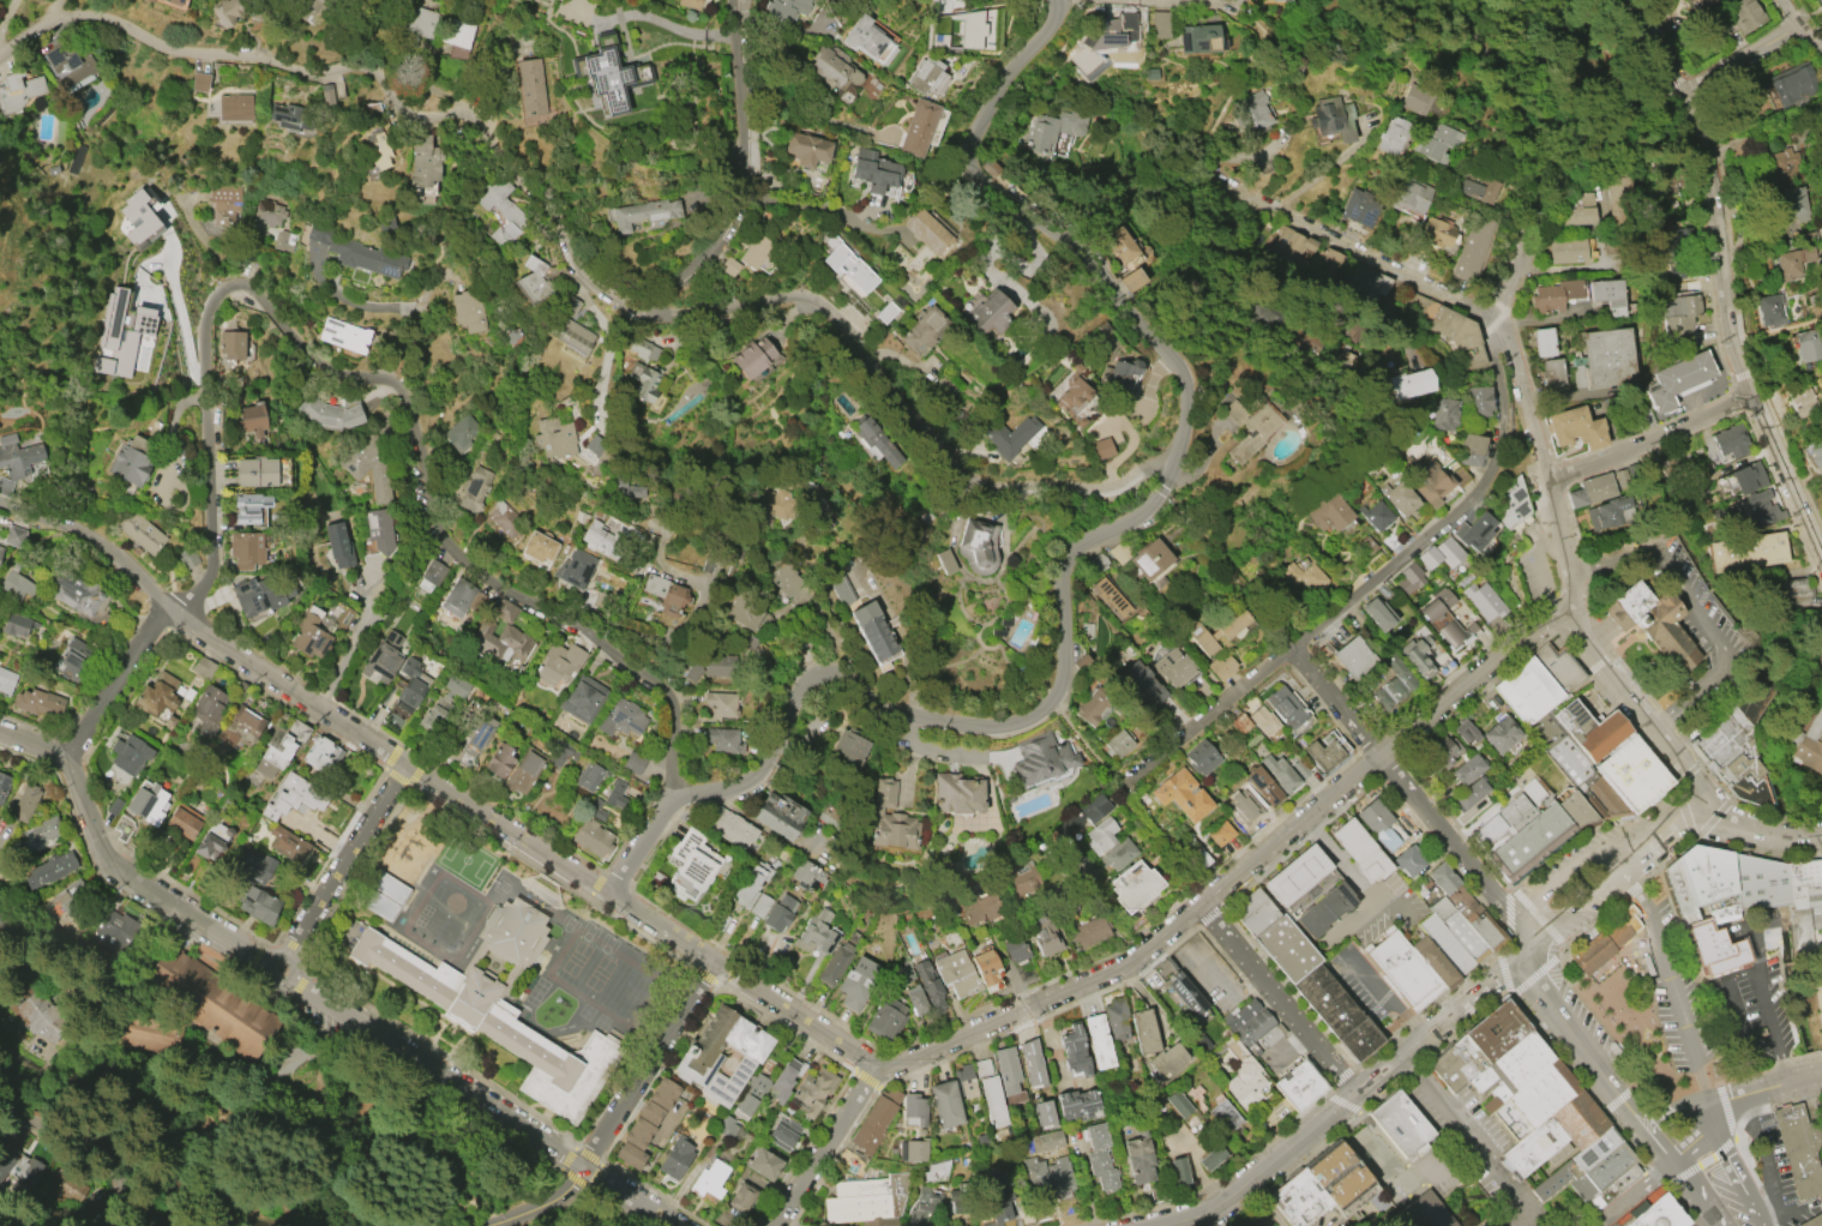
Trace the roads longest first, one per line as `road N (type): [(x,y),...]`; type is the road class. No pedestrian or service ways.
road 1 (residential): [(1173,451),(1110,488),(980,483),(958,469),(813,299),(782,295),(697,315),(603,293),(579,275),(510,155),(443,132),(398,86),(347,60),(223,59),(176,50),(142,29),(90,16),(0,49)]
road 2 (residential): [(65,756),(158,618),(209,573),(206,313),(229,288),(245,286),(314,360),(404,393),(429,511),(473,569),(575,623),(672,692),(679,711),(675,792)]
road 3 (residential): [(1549,619),(1143,956),(900,1066),(880,1066),(717,962)]
road 4 (residential): [(613,893),(675,792),(757,773),(794,695),(816,675),(844,675),(920,719),(999,726),(1041,711),(1063,678),(1063,563),(1157,497),(1173,451)]
road 5 (residential): [(717,962),(193,630),(168,612),(131,559),(76,525),(0,498)]
road 6 (residential): [(581,1167),(115,865),(65,756),(0,733)]
road 7 (residential): [(1499,321),(1493,345),(1501,434),(1477,491),(1132,776)]
road 8 (residential): [(1821,554),(1730,343),(1703,142),(1685,85),(1631,0)]
road 9 (residential): [(1173,451),(1185,395),(1177,366),(1082,252),(970,167),(968,151),(988,98),(1056,0)]
road 10 (residential): [(1532,949),(1210,1212),(1155,1225)]
road 11 (residential): [(1532,949),(1515,917),(1291,649)]
road 12 (residential): [(732,0),(744,162),(736,206),(686,270),(662,287),(657,311)]
road 13 (residential): [(1196,173),(1499,321)]
road 14 (residential): [(581,1167),(717,962)]
road 15 (residential): [(1361,1093),(1199,908)]
road 16 (residential): [(277,968),(403,762)]
road 17 (residential): [(183,1225),(148,1204),(103,1148),(0,1091)]
road 18 (residential): [(1545,482),(1754,399)]
road 19 (residential): [(1463,0),(1519,112),(1538,204)]
road 20 (tertiary): [(1532,949),(1540,988),(1623,1095),(1636,1128)]
road 21 (residential): [(1701,805),(1682,765),(1585,642)]
road 22 (residential): [(779,1225),(880,1066)]
road 23 (tertiary): [(1821,835),(1769,834),(1701,805),(1655,843)]
road 24 (tertiary): [(1655,843),(1594,853),(1570,871),(1541,896),(1532,949)]
road 25 (residential): [(1499,321),(1545,482)]
road 26 (tertiary): [(1532,949),(1655,843)]
road 27 (residential): [(439,253),(395,384)]
road 28 (secondary): [(1761,1225),(1704,1108)]
road 29 (residential): [(1685,85),(1796,19)]
road 30 (residential): [(1538,204),(1531,242),(1498,302),(1499,321)]
road 31 (secondary): [(1704,1108),(1821,1072)]

